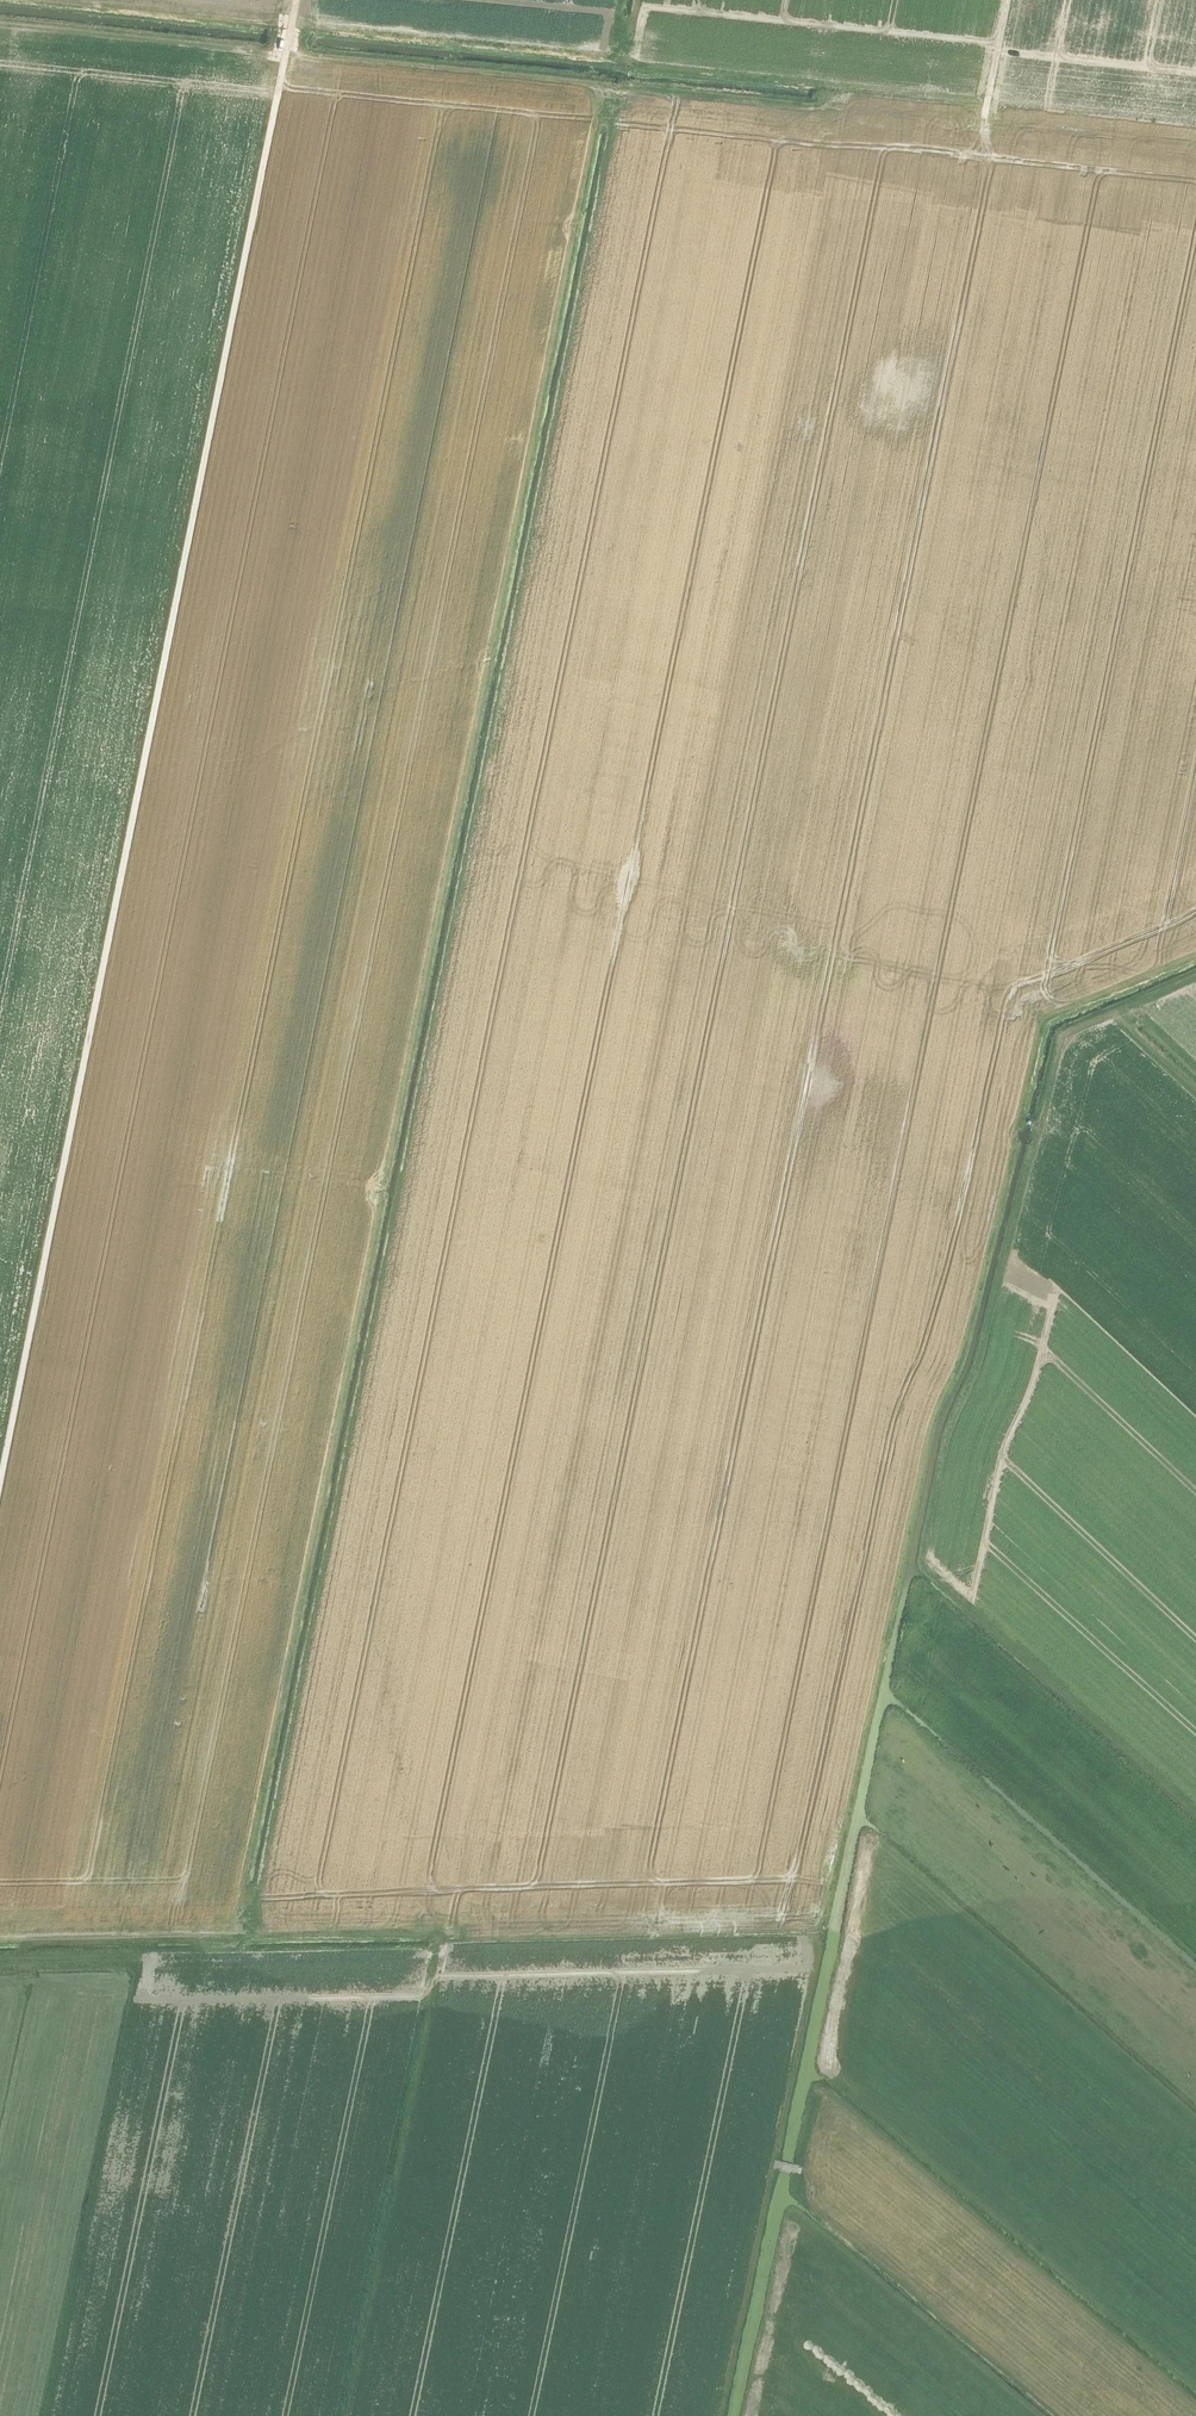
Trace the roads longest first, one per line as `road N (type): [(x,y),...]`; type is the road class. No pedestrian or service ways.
road 1 (track): [(0,1485),(295,0)]

